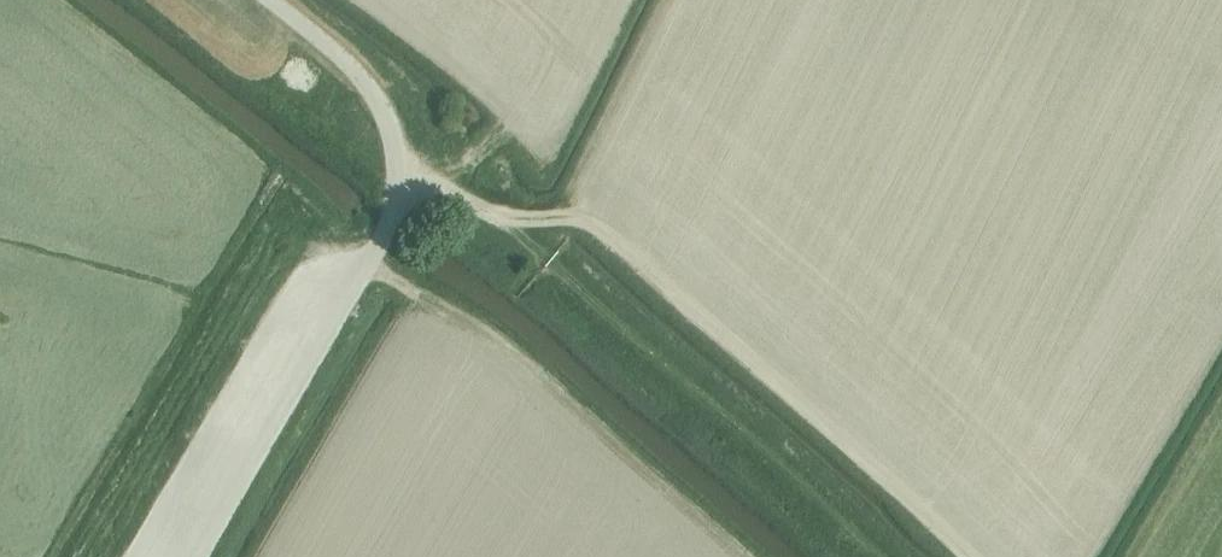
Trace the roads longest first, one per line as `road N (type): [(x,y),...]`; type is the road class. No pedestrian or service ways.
road 1 (unclassified): [(199,556),(379,250),(394,207),(395,147),(377,98),(273,0)]
road 2 (track): [(500,215),(588,219),(966,556)]
road 3 (track): [(500,215),(549,270),(860,556)]

